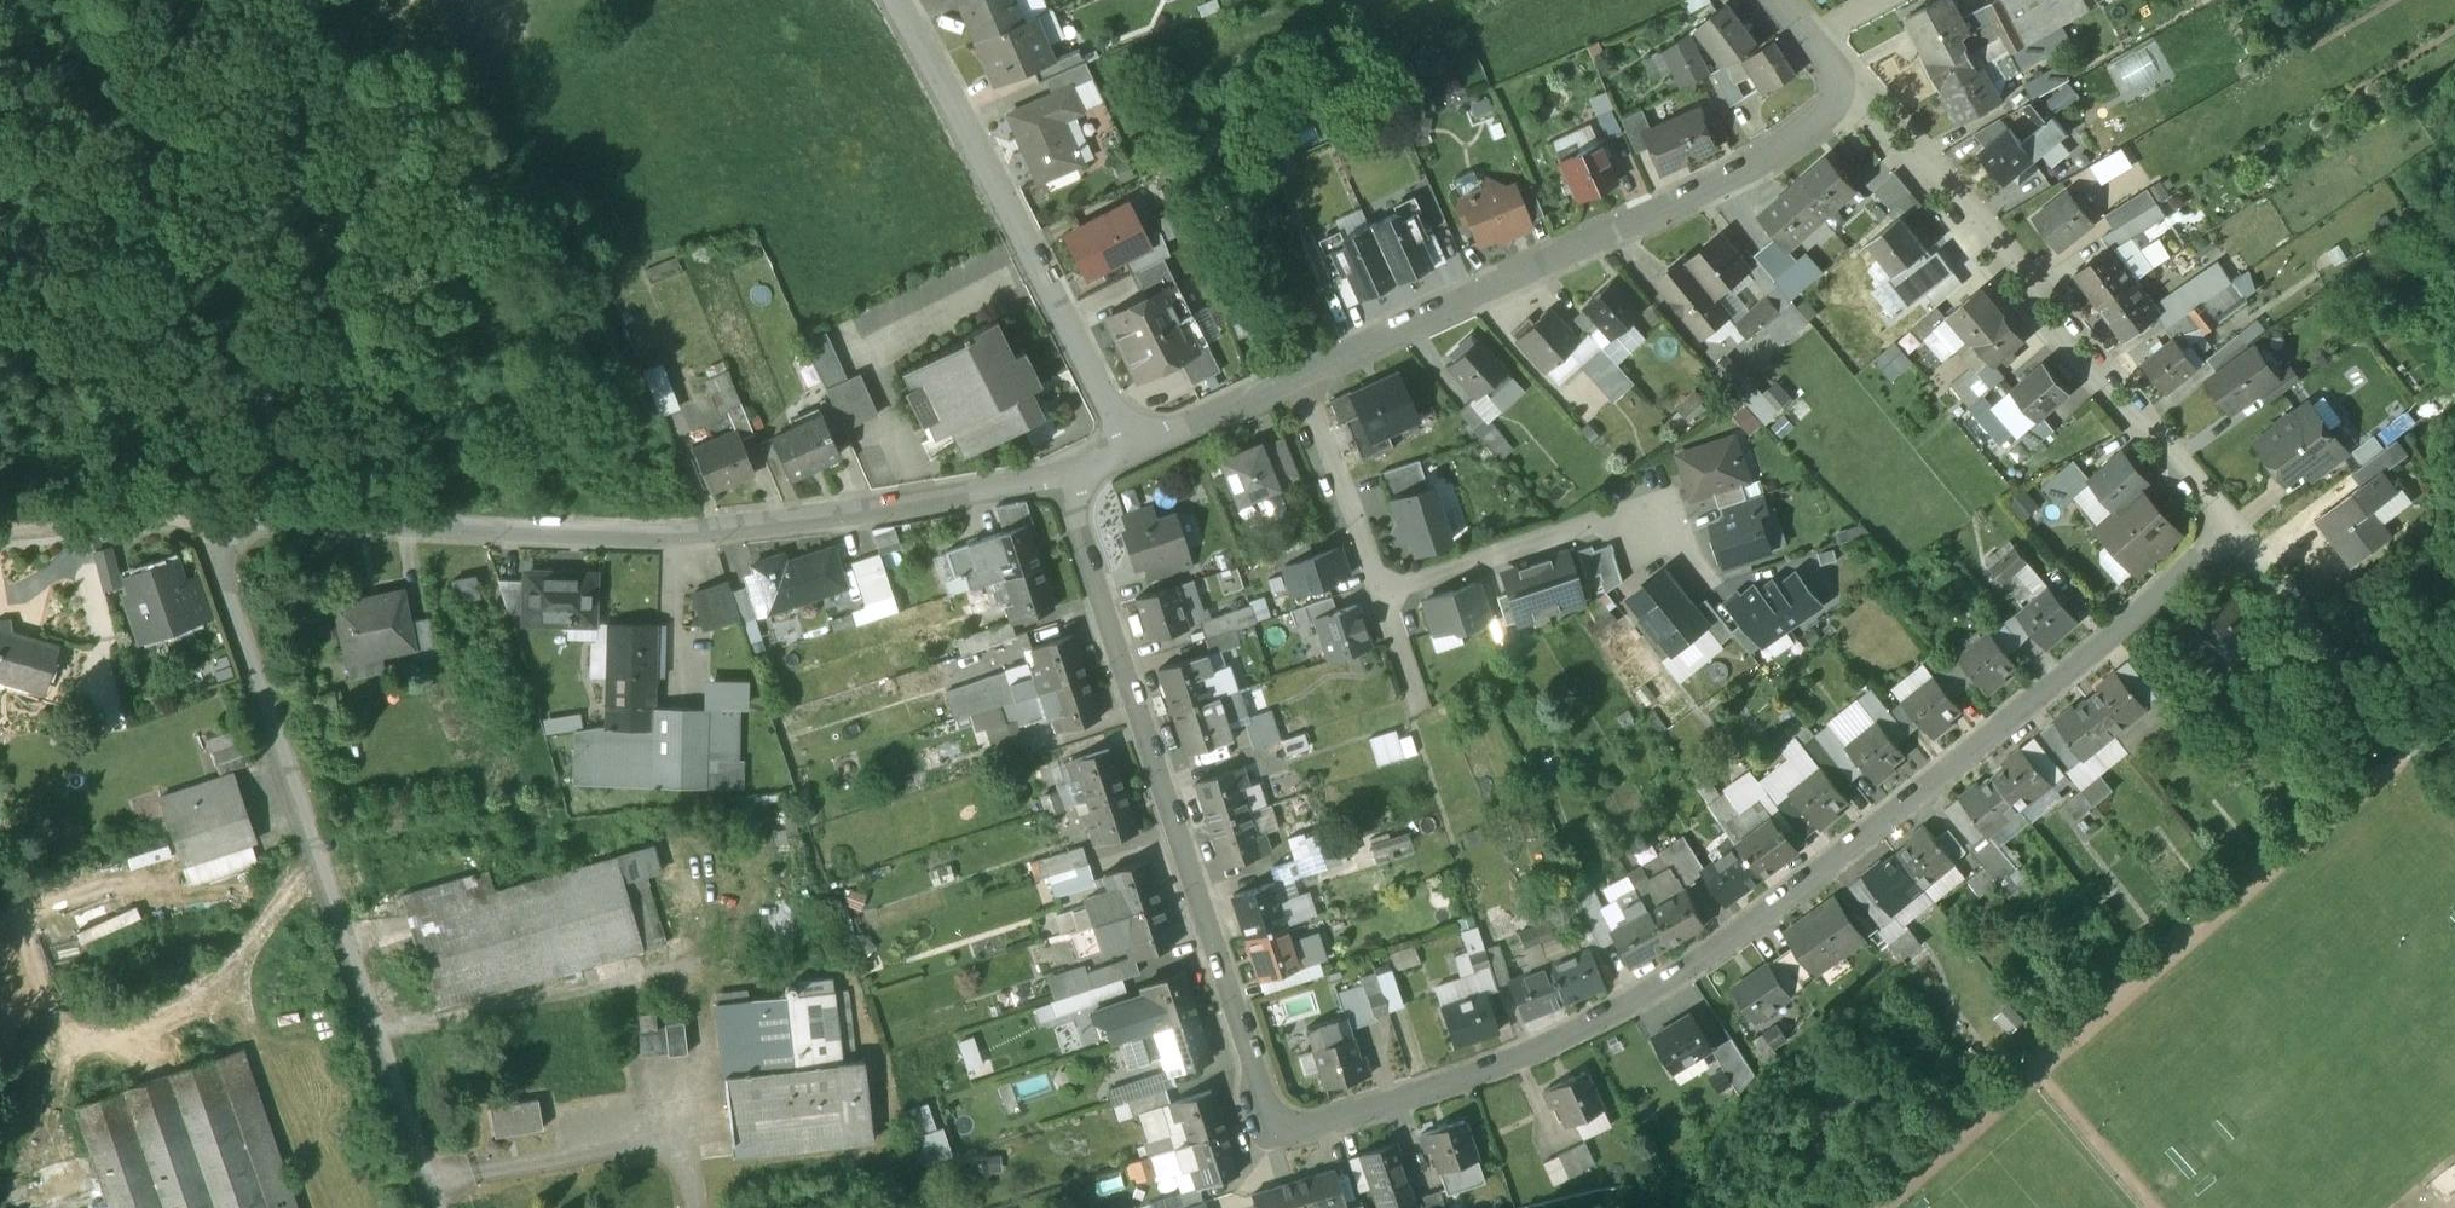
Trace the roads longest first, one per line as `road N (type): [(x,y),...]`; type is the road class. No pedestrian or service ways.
road 1 (residential): [(1061,480),(1277,1138),(1509,1063),(1694,968),(2111,637),(2224,524)]
road 2 (residential): [(1061,480),(718,531),(198,520)]
road 3 (residential): [(198,520),(444,1207)]
road 4 (residential): [(1840,104),(1831,120),(1767,163),(1302,376)]
road 5 (residential): [(2224,524),(1863,106),(1840,104)]
road 6 (residential): [(894,0),(1133,451)]
road 7 (residential): [(1383,591),(1644,507),(1714,590)]
road 8 (track): [(386,0),(434,45),(505,225)]
road 9 (residential): [(2392,719),(2224,524)]
road 10 (residential): [(1302,376),(1383,591)]
road 11 (residential): [(198,520),(0,540)]
road 12 (residential): [(1302,376),(1133,451)]
road 13 (residential): [(1383,591),(1420,713)]

